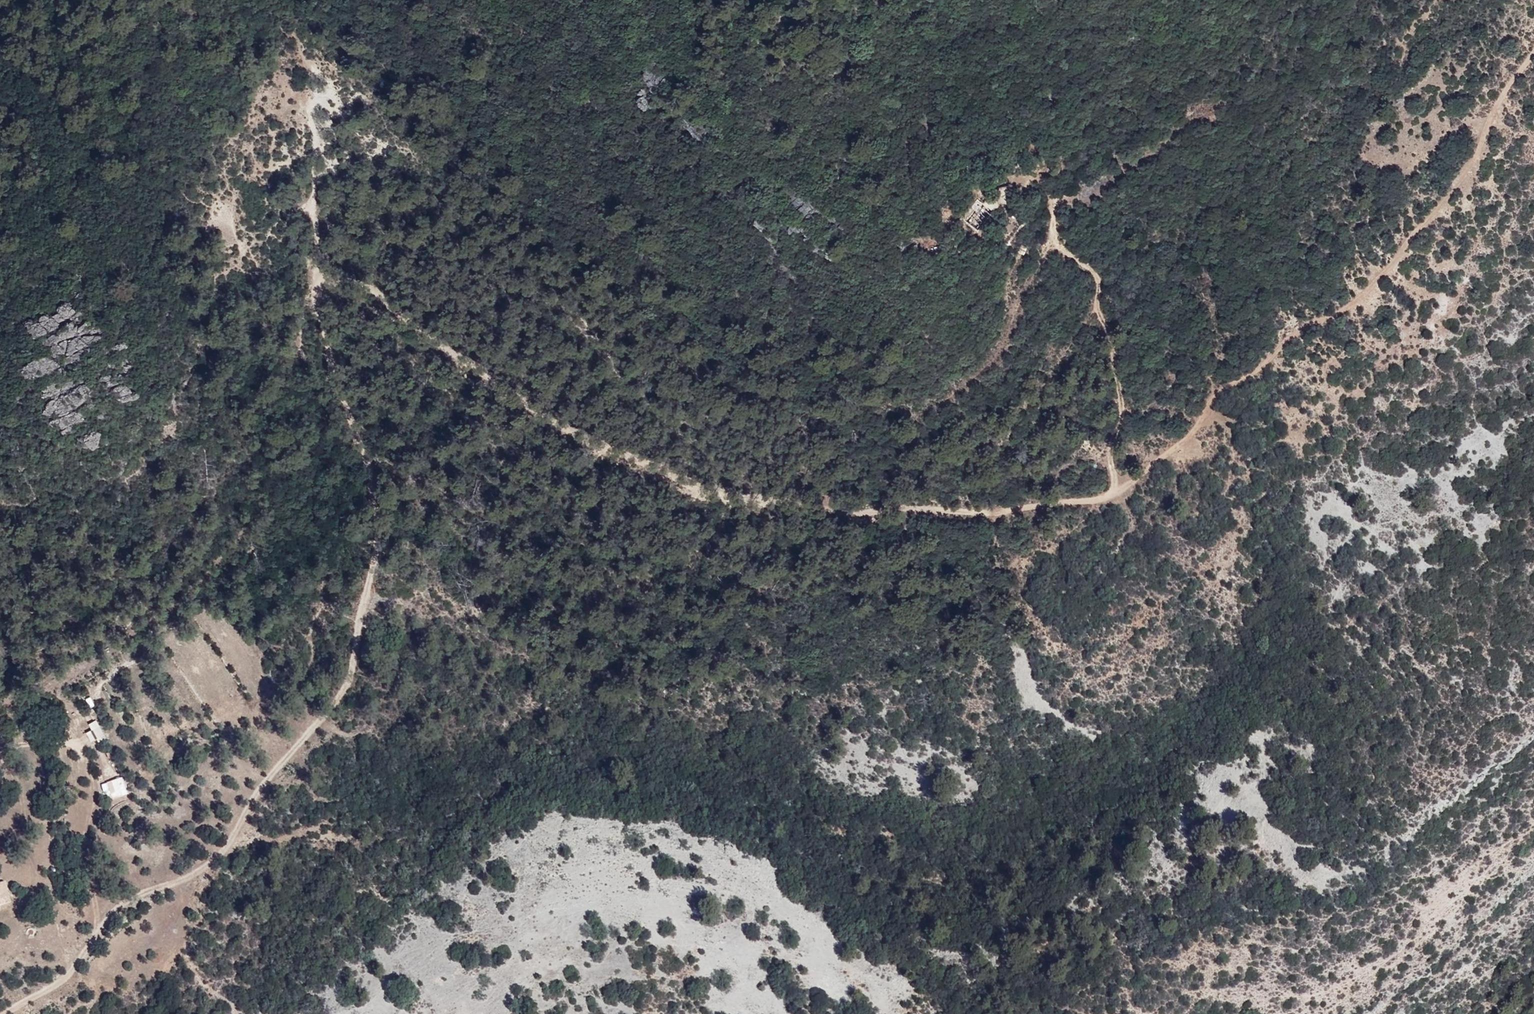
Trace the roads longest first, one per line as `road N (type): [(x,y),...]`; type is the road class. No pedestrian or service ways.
road 1 (track): [(6,1013),(64,981),(133,899),(228,853),(254,801),(336,707),(378,555),(377,513),(370,460),(327,356),(318,308),(323,275),(359,281),(540,407),(708,490),(987,513),(1112,501),(1198,427),(1218,395),(1300,331),(1356,303),(1459,184),(1499,101),(1533,54)]
road 2 (track): [(947,186),(958,216),(1021,185),(1053,197),(1055,251),(1100,282),(1096,306),(1115,347),(1122,421),(1111,452),(1112,501)]

